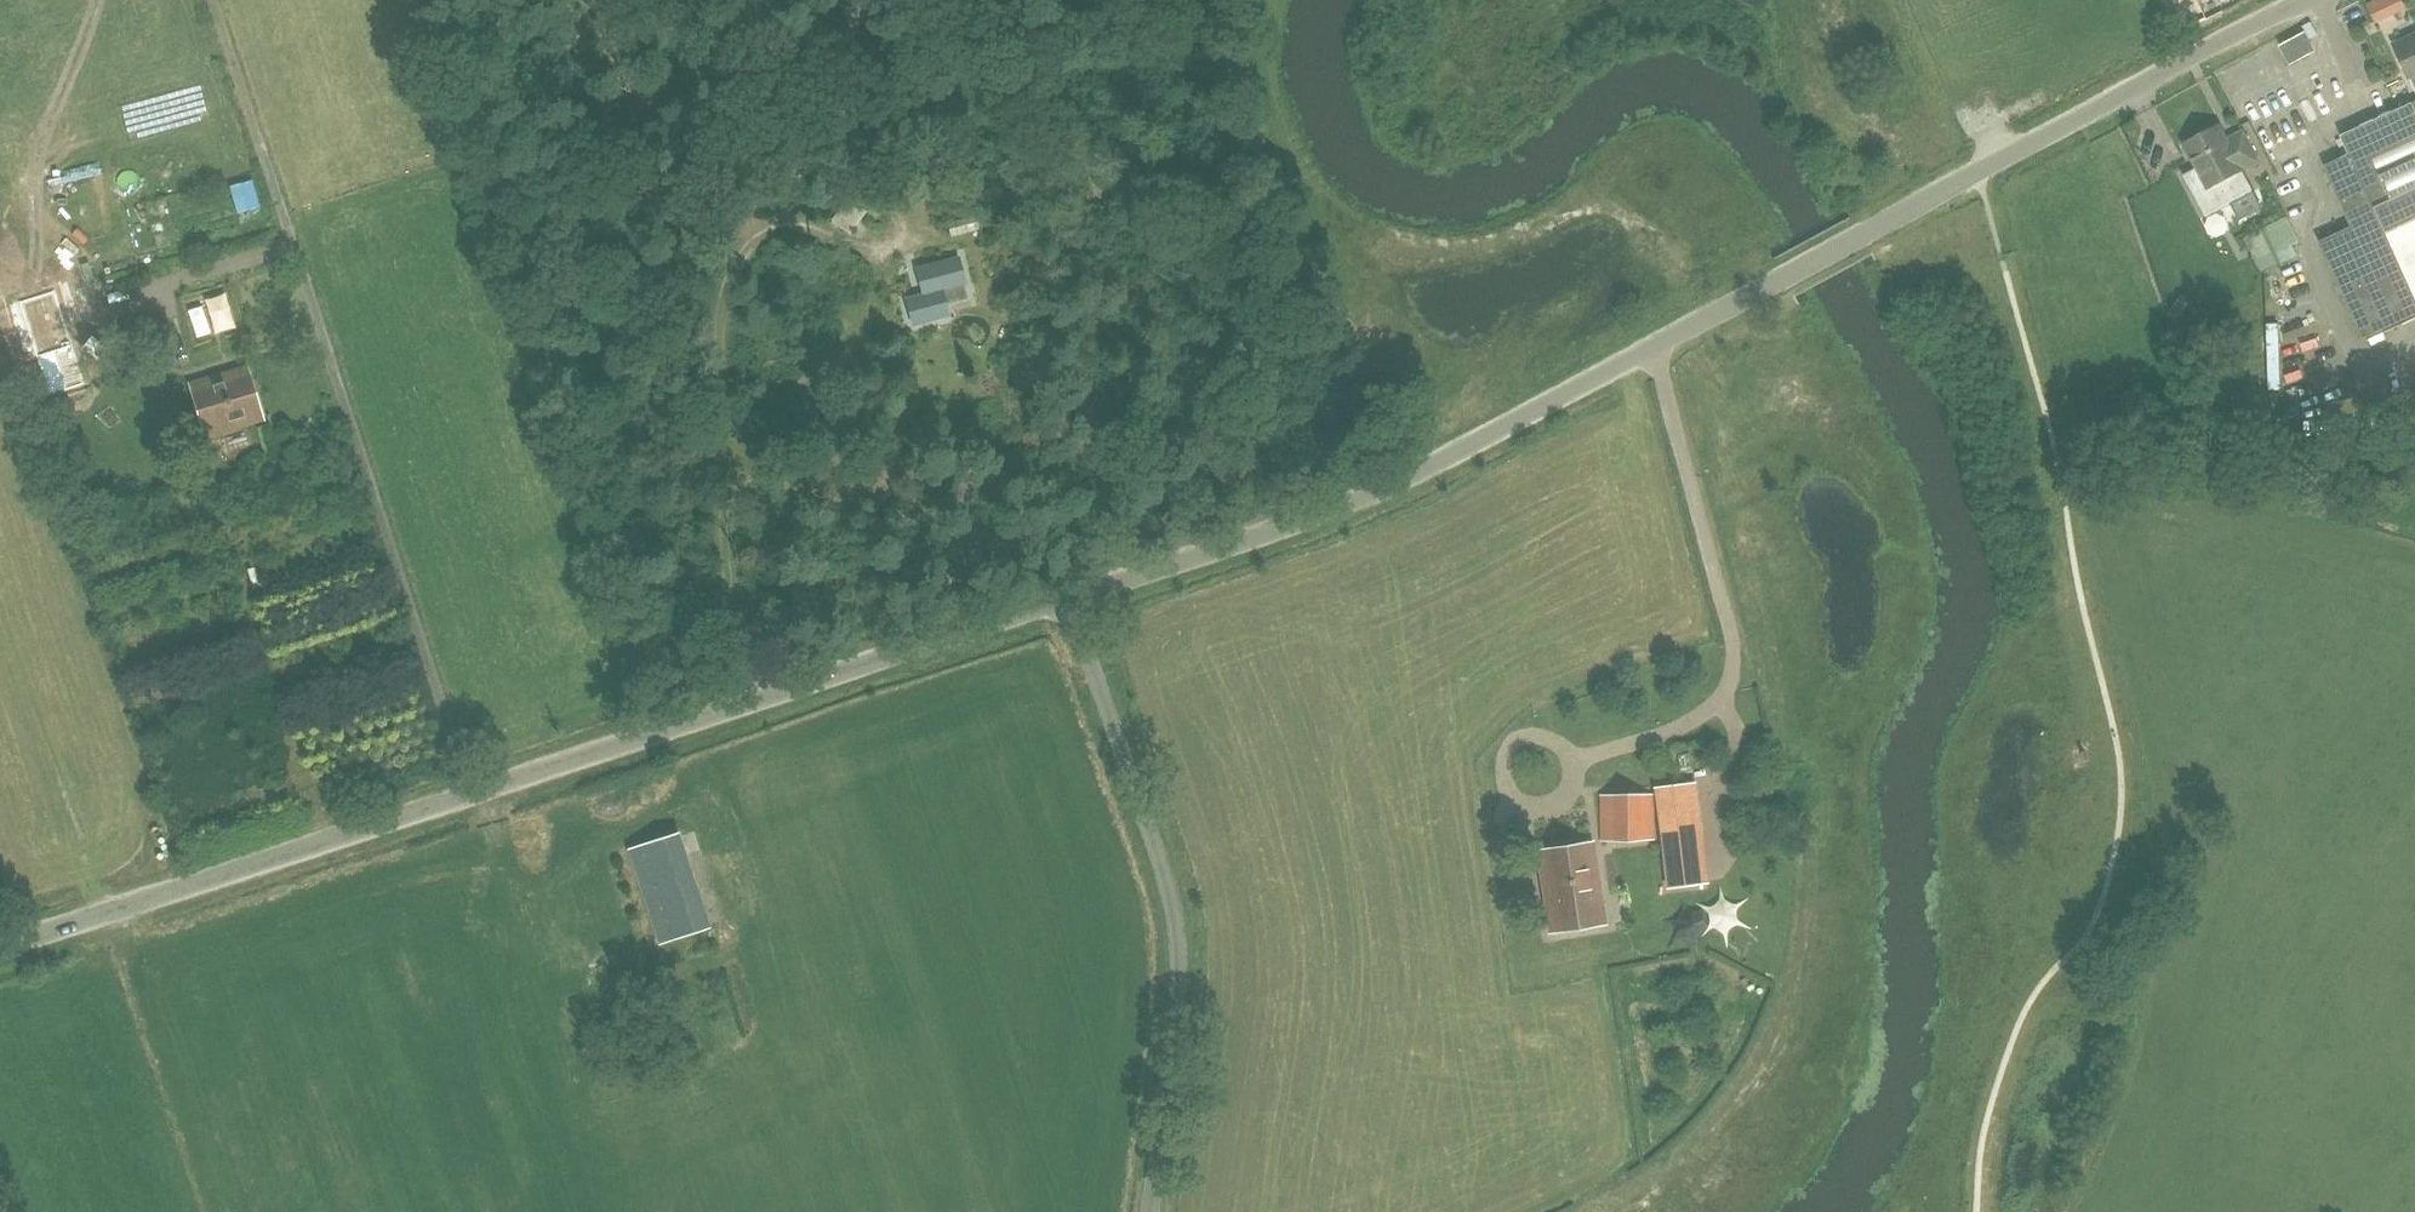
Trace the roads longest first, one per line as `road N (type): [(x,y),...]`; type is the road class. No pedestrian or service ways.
road 1 (unclassified): [(1071,598),(1316,517),(1449,457),(2300,0)]
road 2 (unclassified): [(0,949),(1071,598)]
road 3 (track): [(471,794),(213,0)]
road 4 (unclassified): [(1150,1211),(1176,1021),(1178,939),(1071,598)]

